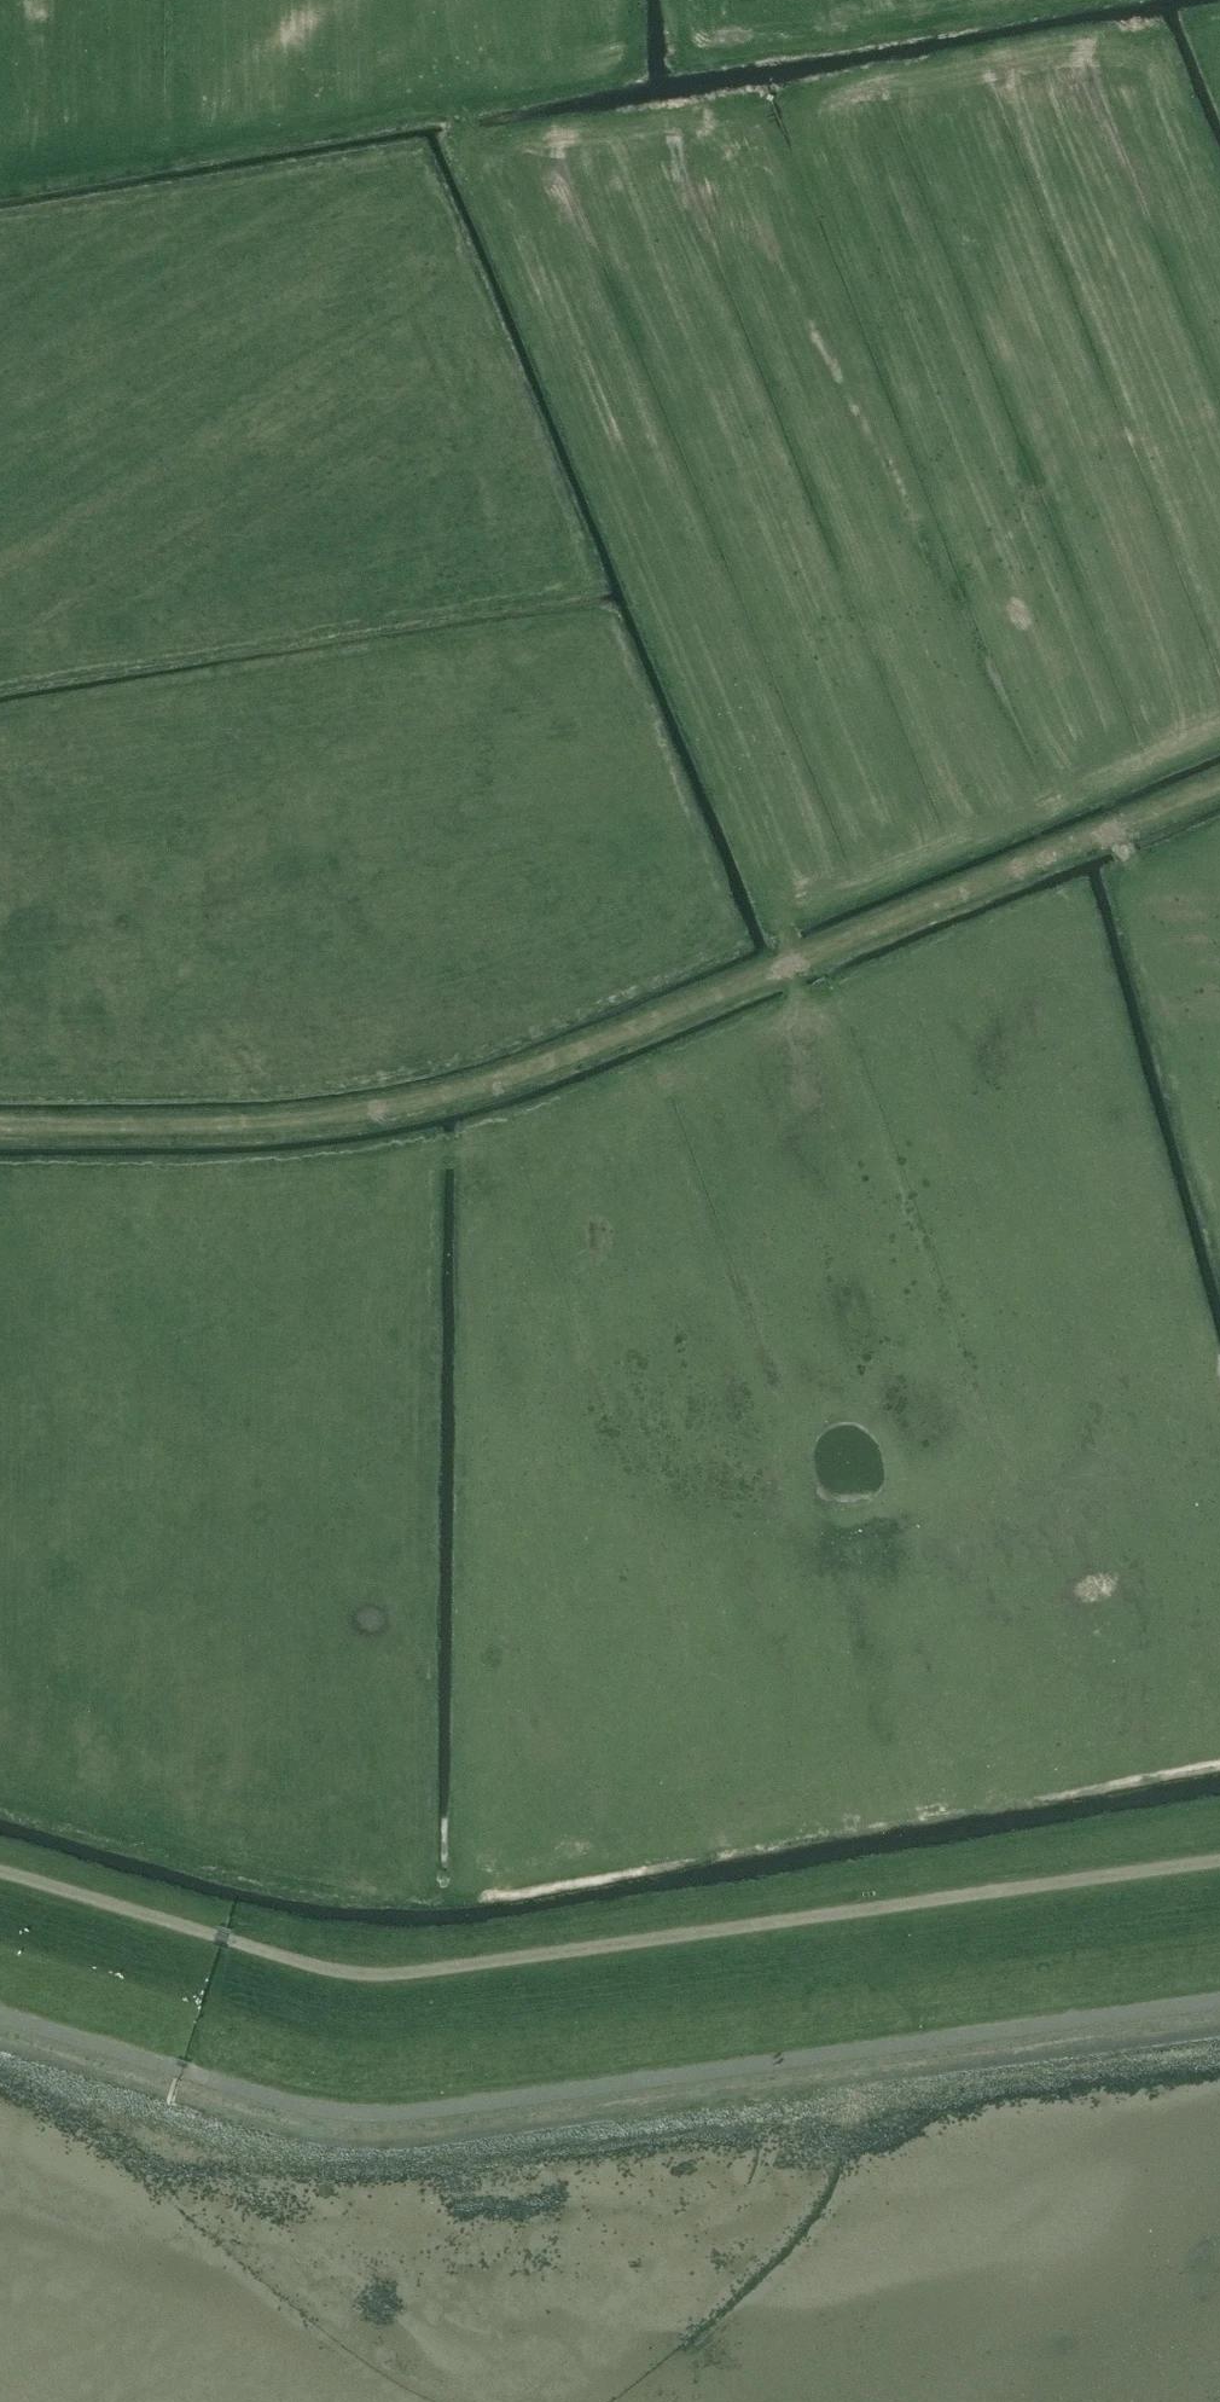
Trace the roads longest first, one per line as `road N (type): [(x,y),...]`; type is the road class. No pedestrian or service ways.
road 1 (track): [(0,1127),(309,1122),(492,1086),(1219,786)]

